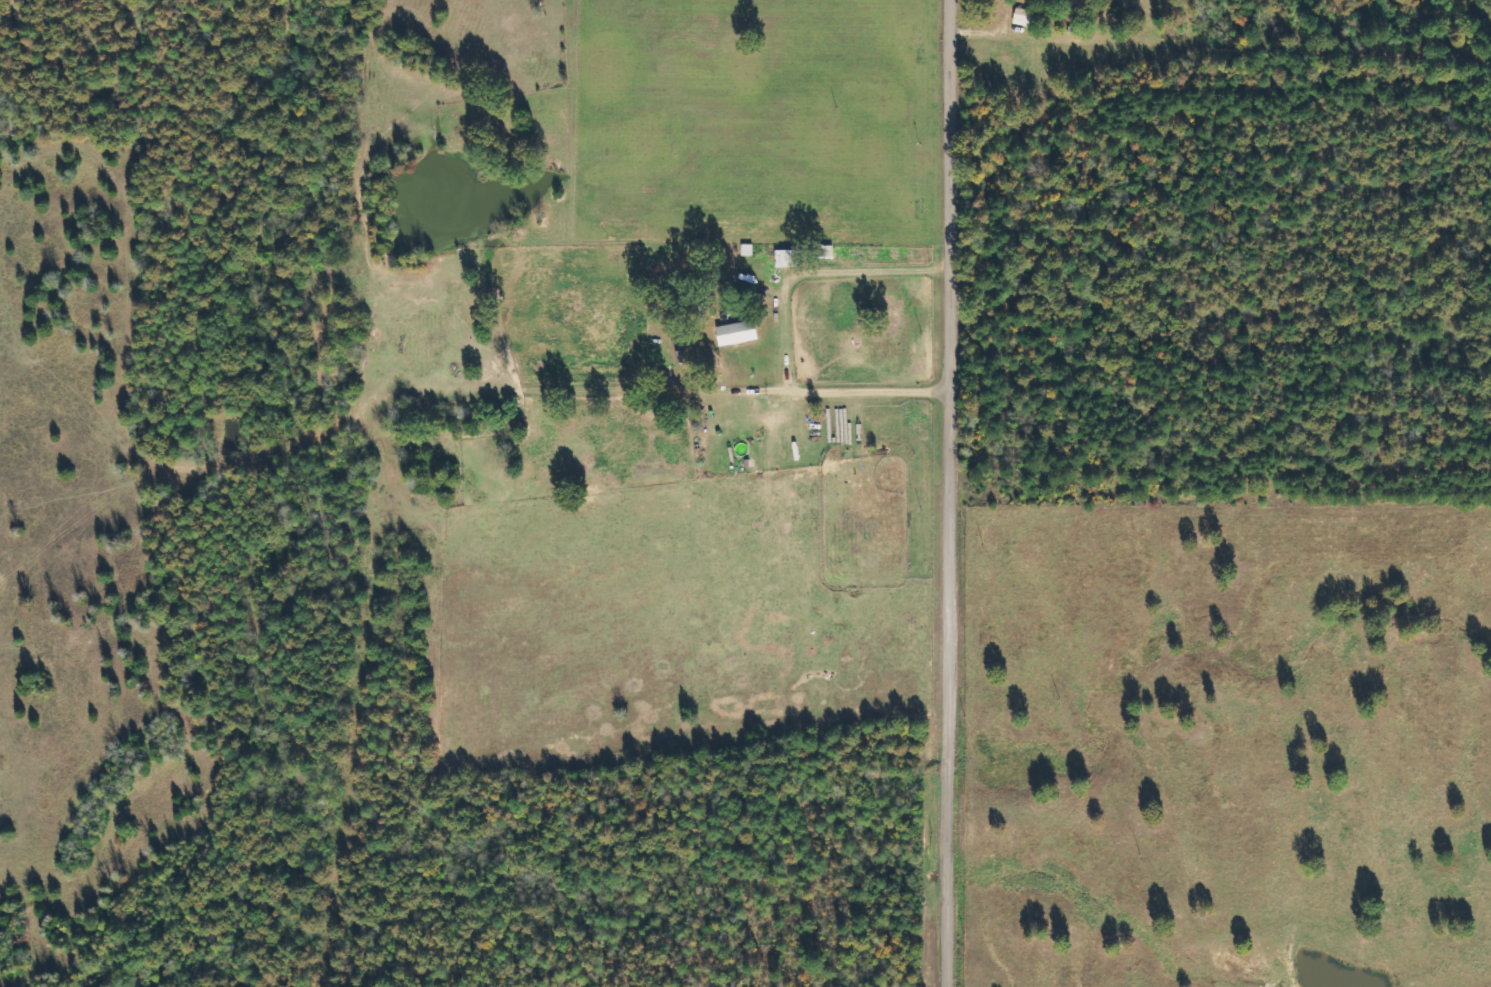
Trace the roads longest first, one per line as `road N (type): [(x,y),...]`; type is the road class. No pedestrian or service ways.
road 1 (residential): [(953,986),(959,0)]

